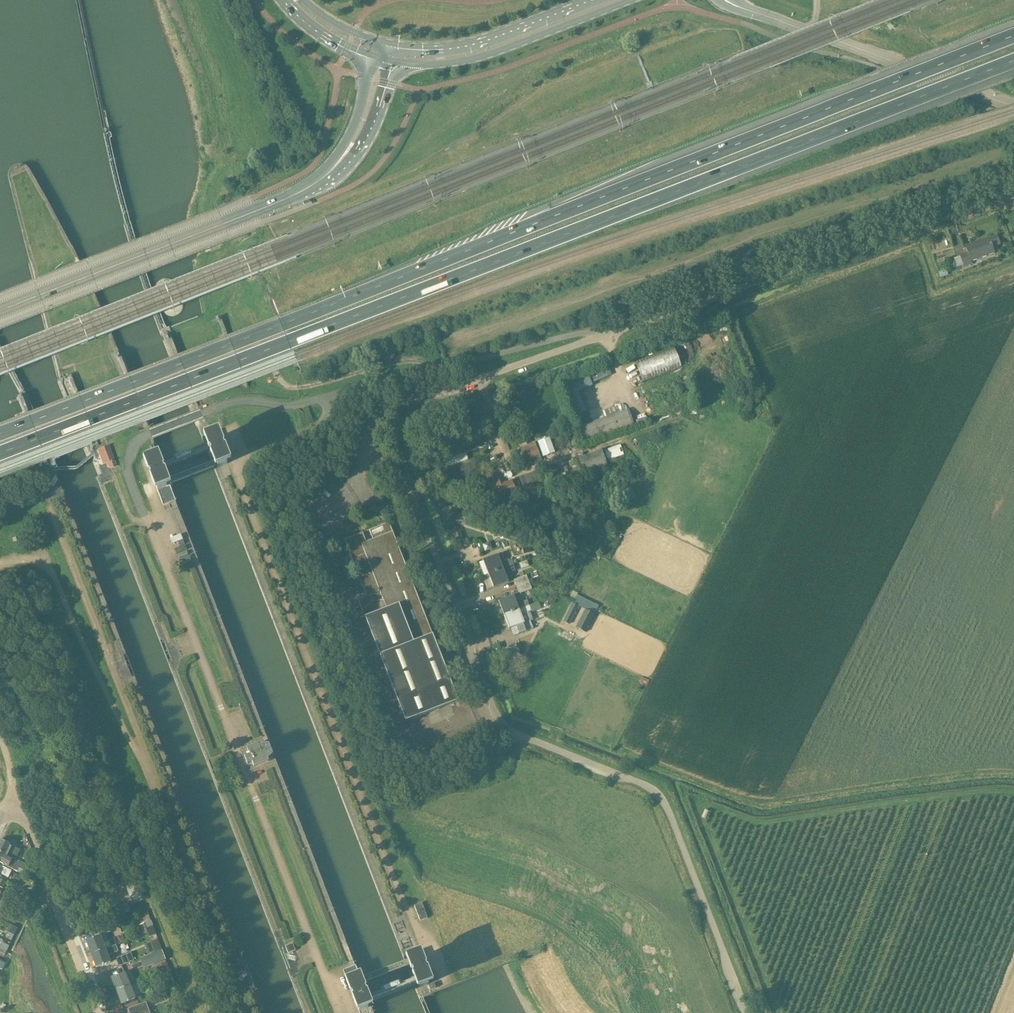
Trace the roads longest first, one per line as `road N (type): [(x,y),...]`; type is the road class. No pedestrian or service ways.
road 1 (unclassified): [(1013,194),(390,406),(366,429),(368,443),(416,503),(499,719),(514,733),(651,789),(669,810),(748,1012)]
road 2 (motorway): [(1013,36),(0,434)]
road 3 (motorway): [(0,453),(1013,61)]
road 4 (secondary): [(0,311),(305,190),(343,158)]
road 5 (secondary): [(731,3),(1013,108)]
road 6 (secondary): [(393,60),(487,55),(631,0)]
road 7 (residential): [(13,807),(99,1012)]
road 8 (secondary): [(584,0),(469,43),(385,43)]

